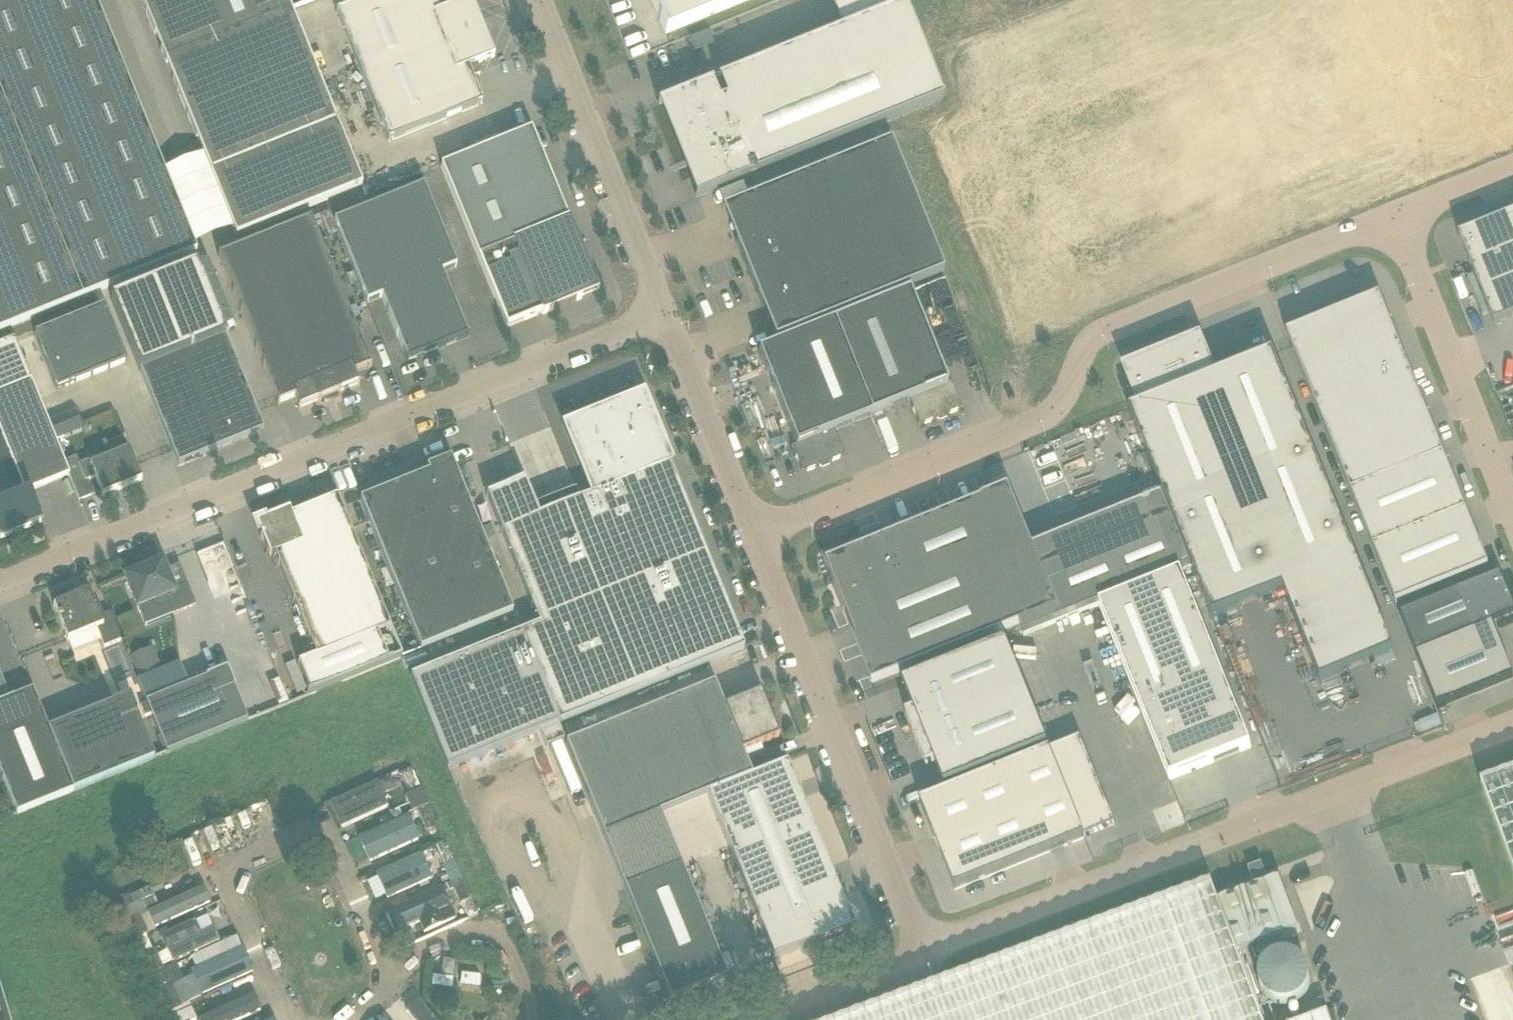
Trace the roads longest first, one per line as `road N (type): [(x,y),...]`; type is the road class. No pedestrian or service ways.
road 1 (unclassified): [(755,538),(1040,422),(1102,334),(1396,216)]
road 2 (unclassified): [(0,582),(664,315)]
road 3 (unclassified): [(920,953),(1512,726)]
road 4 (unclassified): [(920,953),(755,538)]
road 5 (unclassified): [(664,315),(537,0)]
road 6 (unclassified): [(1512,514),(1396,216)]
road 7 (unclassified): [(353,1019),(387,994),(390,976),(338,850),(301,837),(240,863)]
road 8 (unclassified): [(755,538),(664,315)]
road 9 (unclassified): [(240,863),(233,898),(287,1019)]
road 10 (unclassified): [(783,1019),(903,976),(920,953)]
road 11 (unclassified): [(1396,216),(1512,168)]

